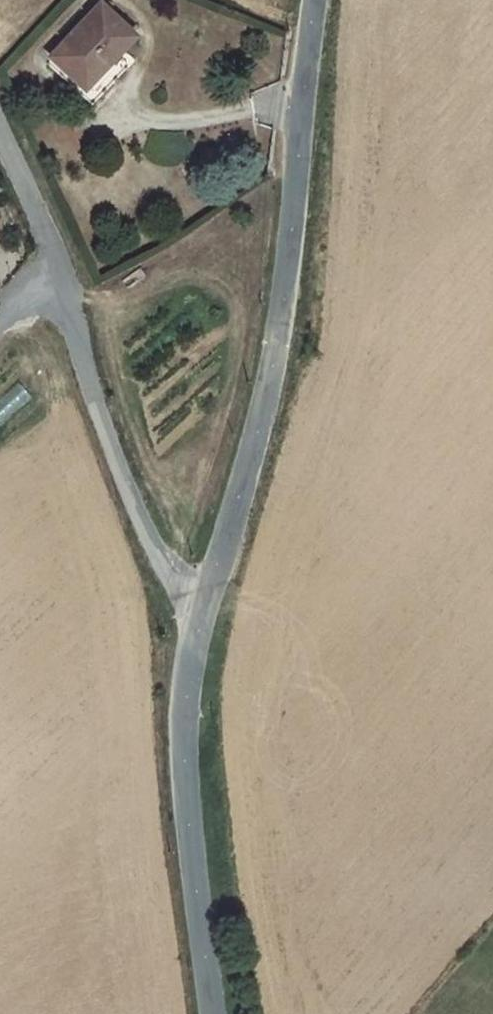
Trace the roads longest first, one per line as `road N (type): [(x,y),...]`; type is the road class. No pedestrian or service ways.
road 1 (tertiary): [(315,0),(277,340),(207,601)]
road 2 (residential): [(0,133),(155,548),(207,601)]
road 3 (tertiary): [(207,601),(185,739),(217,1013)]

